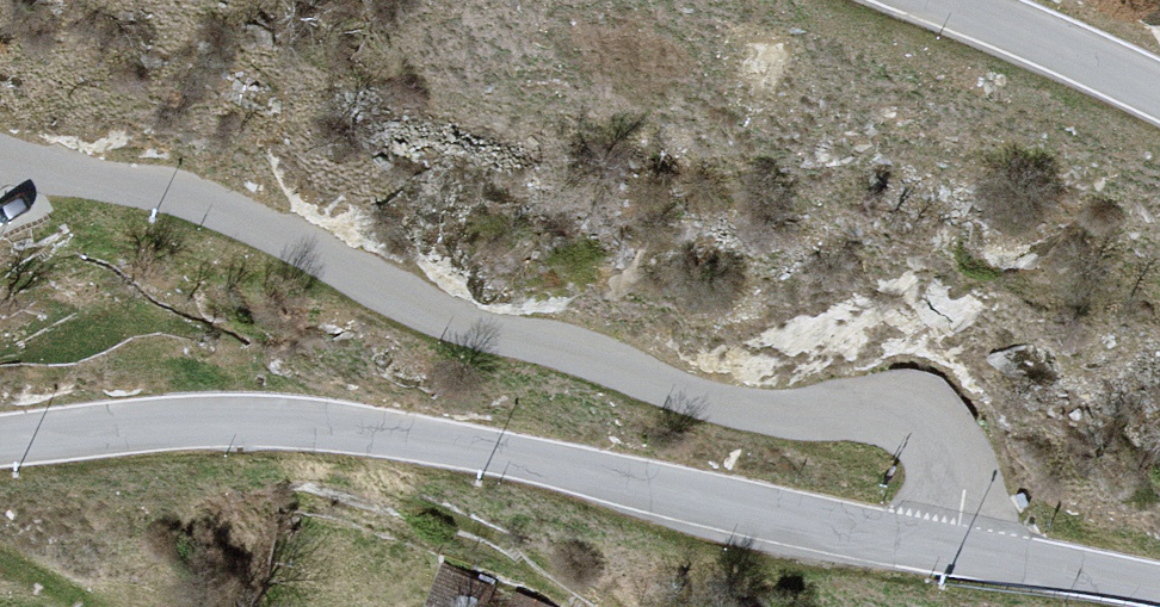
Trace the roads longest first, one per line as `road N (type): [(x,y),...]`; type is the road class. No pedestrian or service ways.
road 1 (residential): [(952,550),(965,476),(957,444),(927,419),(890,406),(782,418),(736,413),(417,308),(288,239),(172,199),(0,155)]
road 2 (tertiary): [(0,442),(172,425),(399,437),(952,550)]
road 3 (tertiary): [(1159,93),(937,0)]
road 4 (tertiary): [(952,550),(1159,586)]

